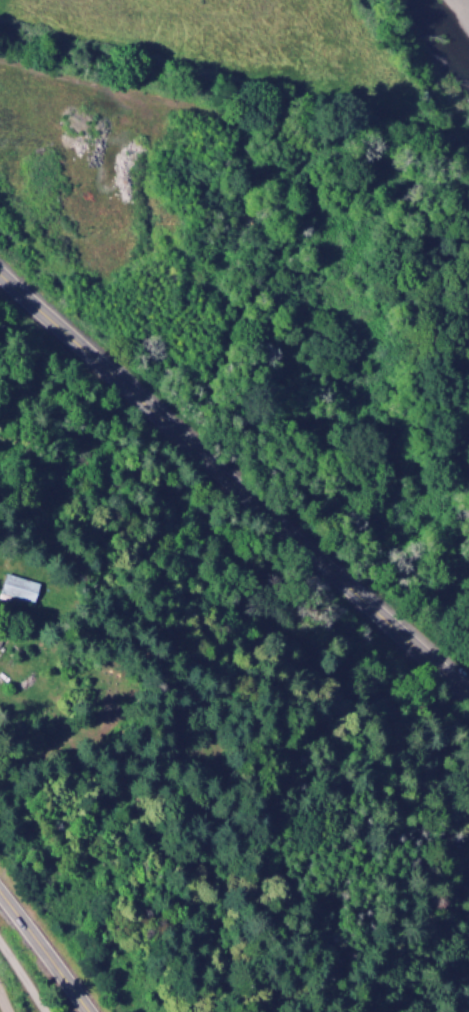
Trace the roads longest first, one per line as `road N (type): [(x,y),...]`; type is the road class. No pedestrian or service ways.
road 1 (secondary): [(468,696),(0,278)]
road 2 (track): [(0,63),(468,186)]
road 3 (secondary): [(0,902),(99,1011)]

